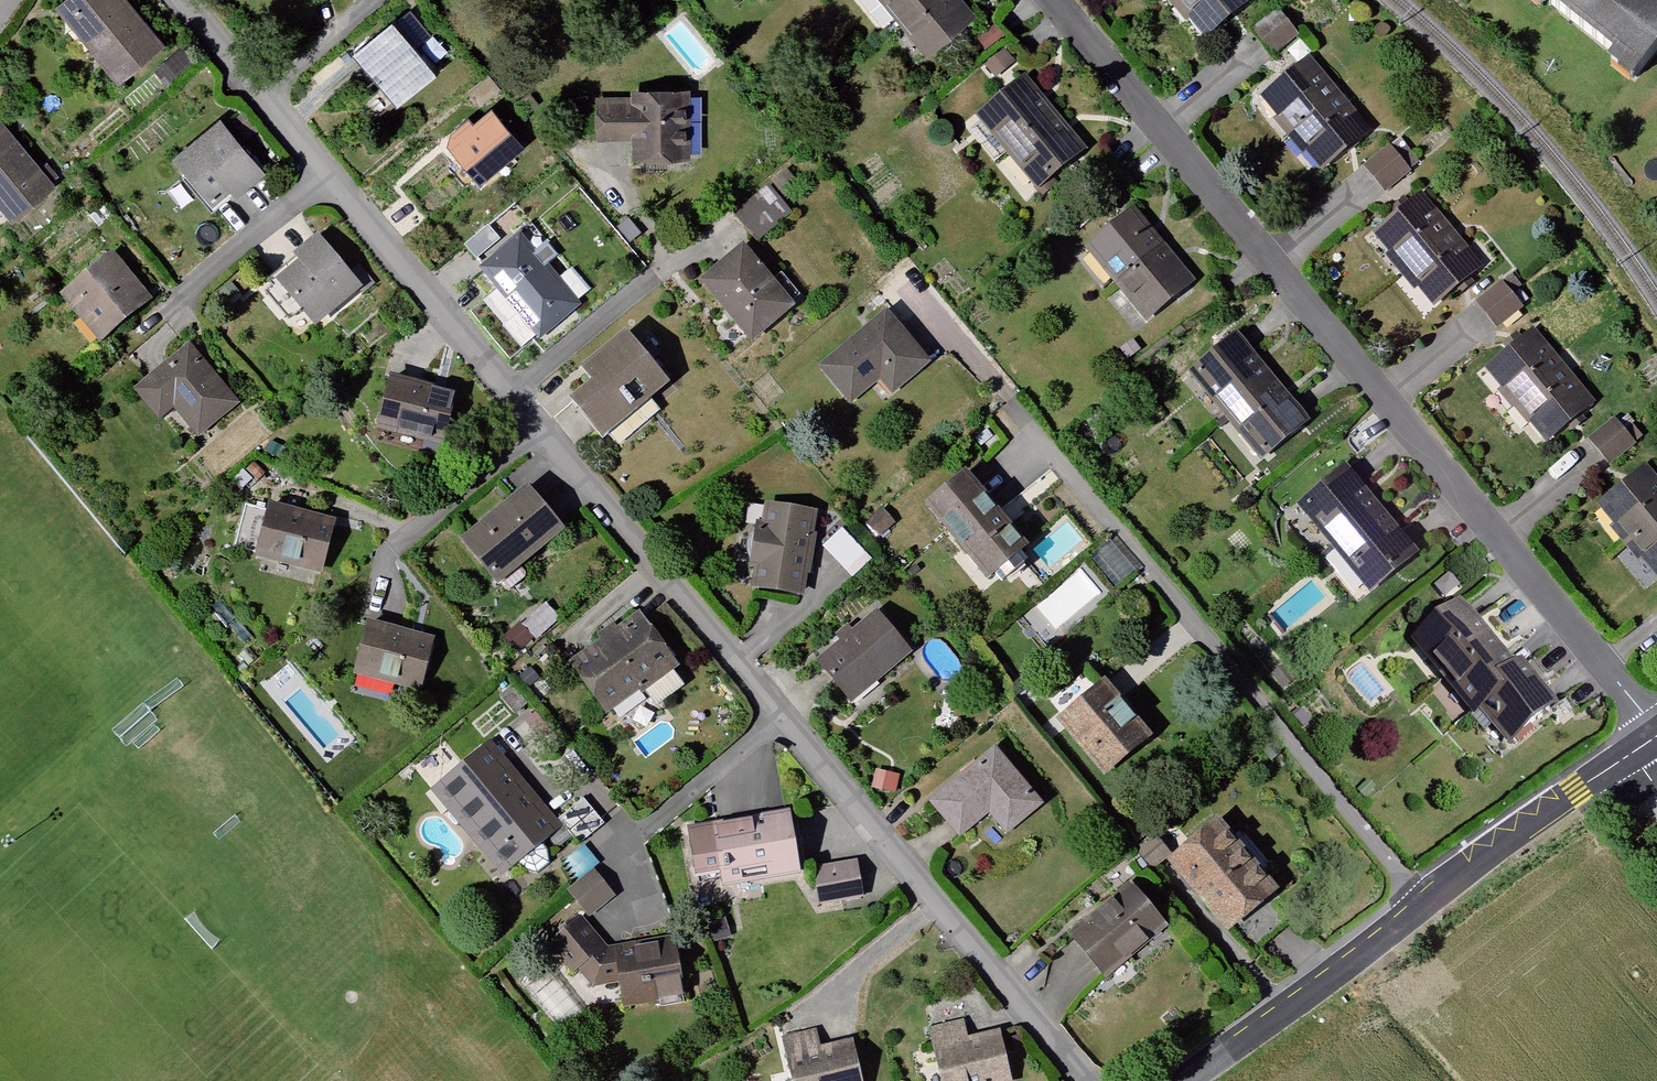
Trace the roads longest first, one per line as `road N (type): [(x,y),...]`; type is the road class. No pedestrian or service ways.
road 1 (residential): [(173,0),(1076,1080)]
road 2 (residential): [(1050,0),(1656,735)]
road 3 (residential): [(1002,406),(1421,906)]
road 4 (residential): [(1421,906),(1181,1080)]
road 5 (residential): [(1656,735),(1421,906)]

